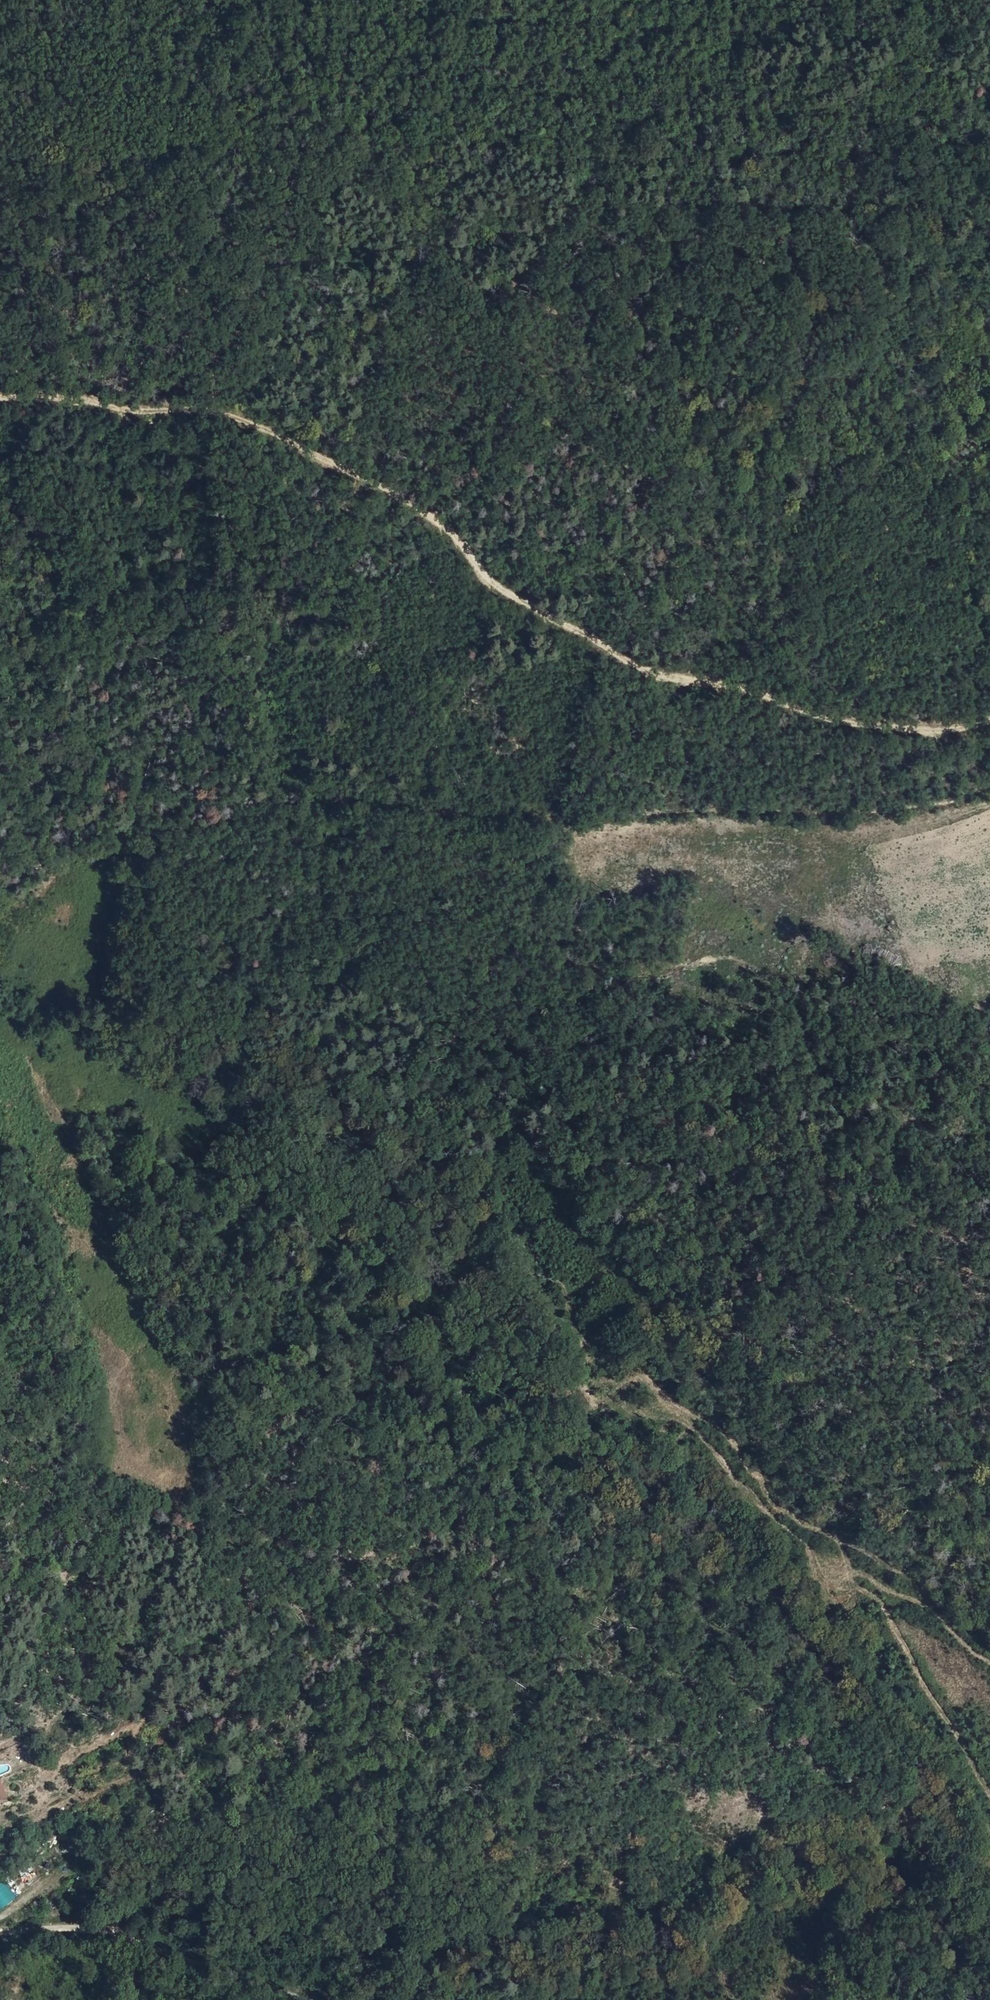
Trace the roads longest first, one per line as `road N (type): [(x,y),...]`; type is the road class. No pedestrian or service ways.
road 1 (track): [(989,722),(911,736),(854,729),(671,685),(488,581),(419,507),(240,413),(0,394)]
road 2 (track): [(989,786),(958,800),(839,814),(714,808),(625,817)]
road 3 (unclassified): [(308,1999),(120,1933),(0,1932)]

